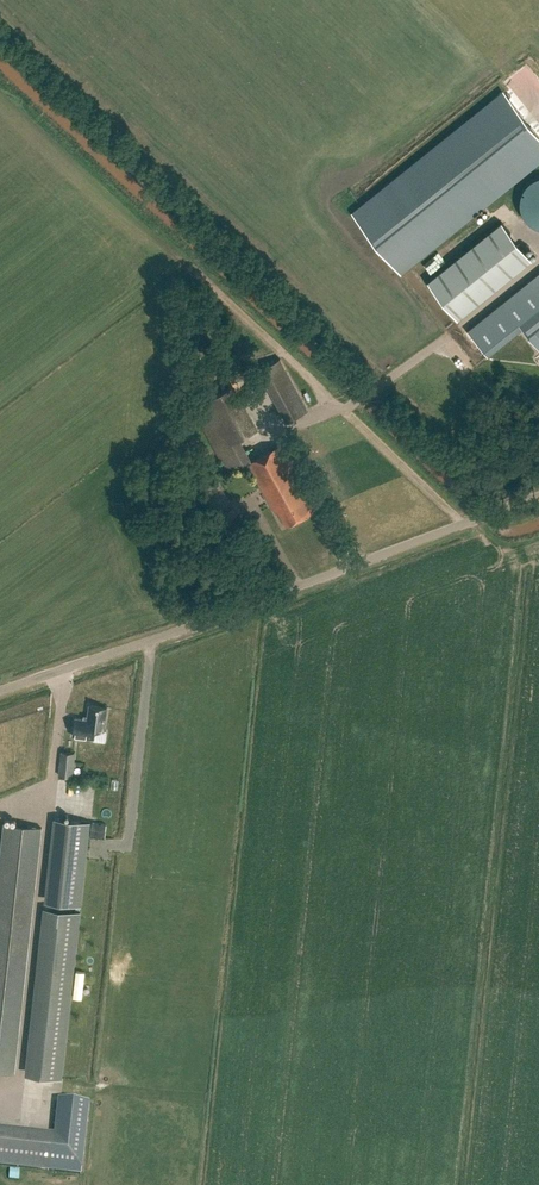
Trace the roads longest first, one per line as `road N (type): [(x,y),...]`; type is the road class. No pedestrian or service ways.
road 1 (unclassified): [(538,496),(0,691)]

